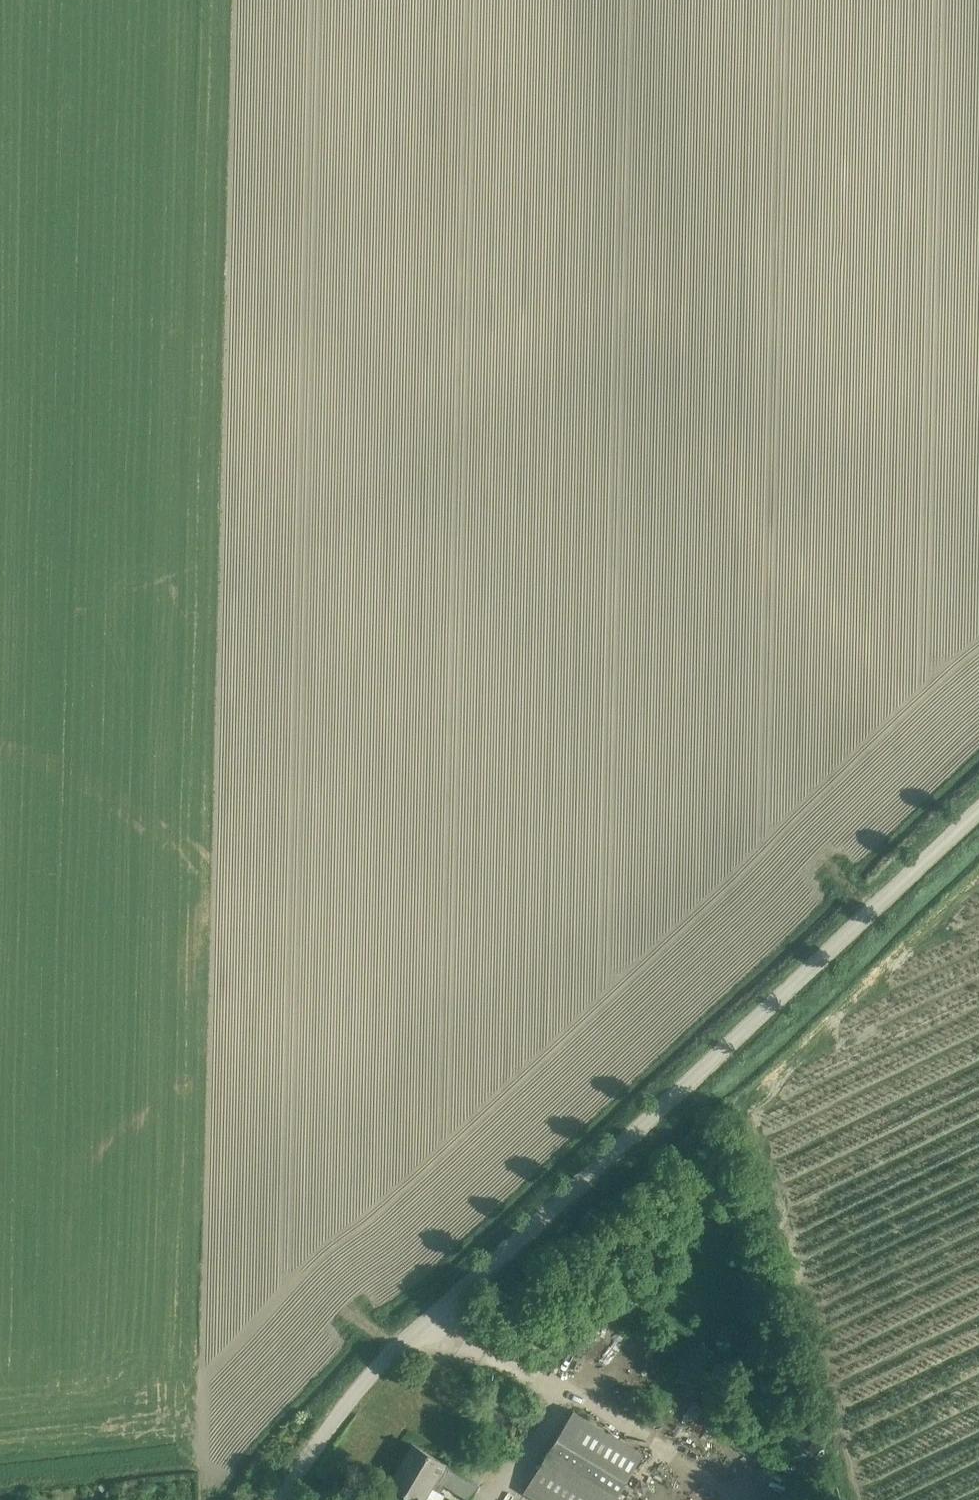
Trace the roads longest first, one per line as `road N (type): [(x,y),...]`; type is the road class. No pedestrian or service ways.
road 1 (tertiary): [(284,1499),(361,1388),(978,816)]

